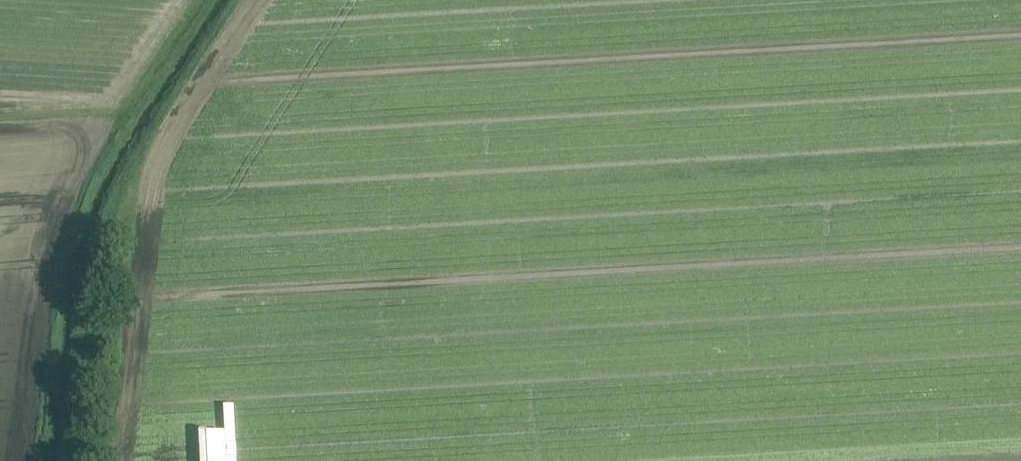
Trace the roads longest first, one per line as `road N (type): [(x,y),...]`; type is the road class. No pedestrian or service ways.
road 1 (track): [(64,460),(88,268)]

